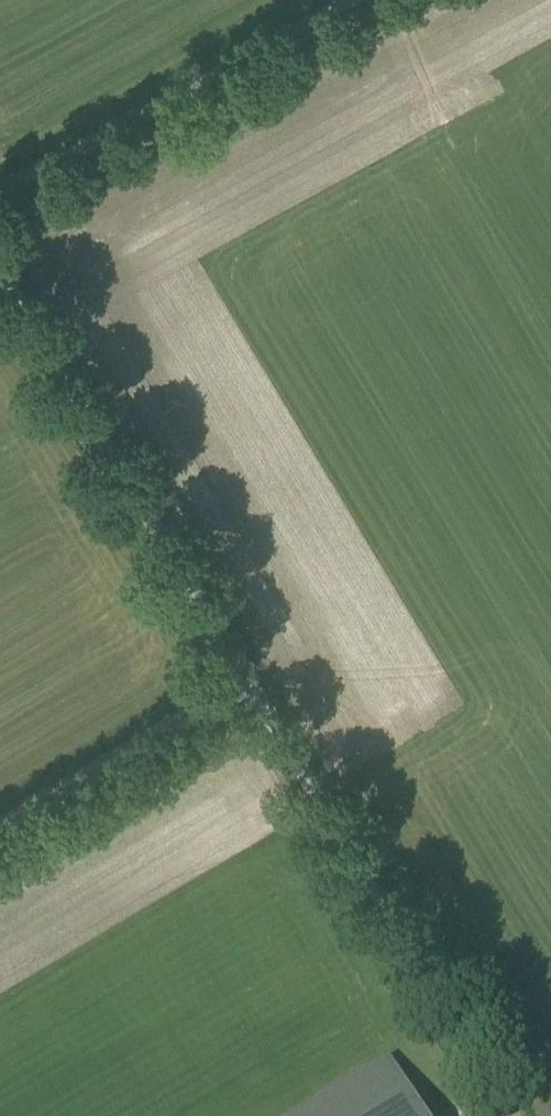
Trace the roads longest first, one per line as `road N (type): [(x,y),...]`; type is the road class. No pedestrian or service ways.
road 1 (unclassified): [(518,1115),(0,242)]
road 2 (unclassified): [(0,182),(348,0)]
road 3 (track): [(250,666),(0,813)]

